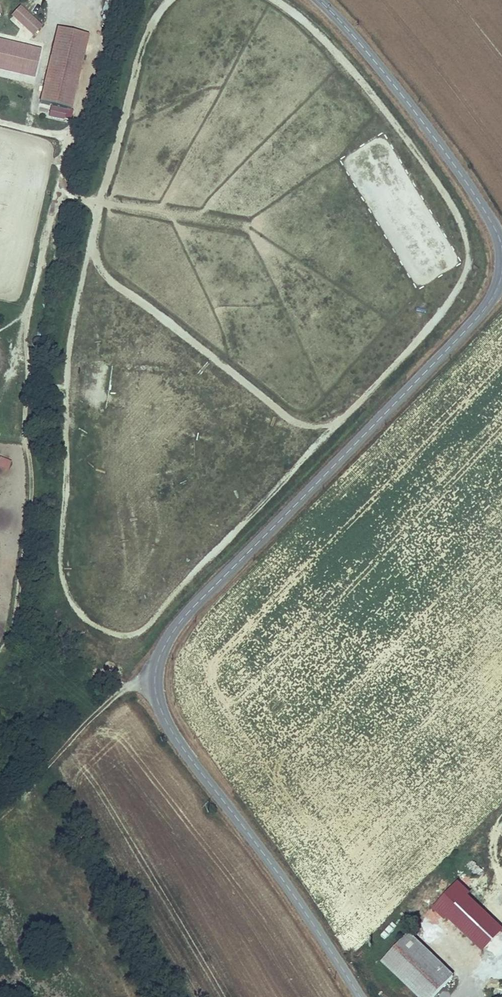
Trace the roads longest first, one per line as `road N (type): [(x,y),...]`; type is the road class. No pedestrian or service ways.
road 1 (tertiary): [(501,261),(494,296),(476,319),(186,616),(159,661),(157,693),(169,727),(360,996)]
road 2 (tertiary): [(319,0),(466,182),(492,222),(501,259)]
road 3 (track): [(0,812),(121,689),(156,677)]

